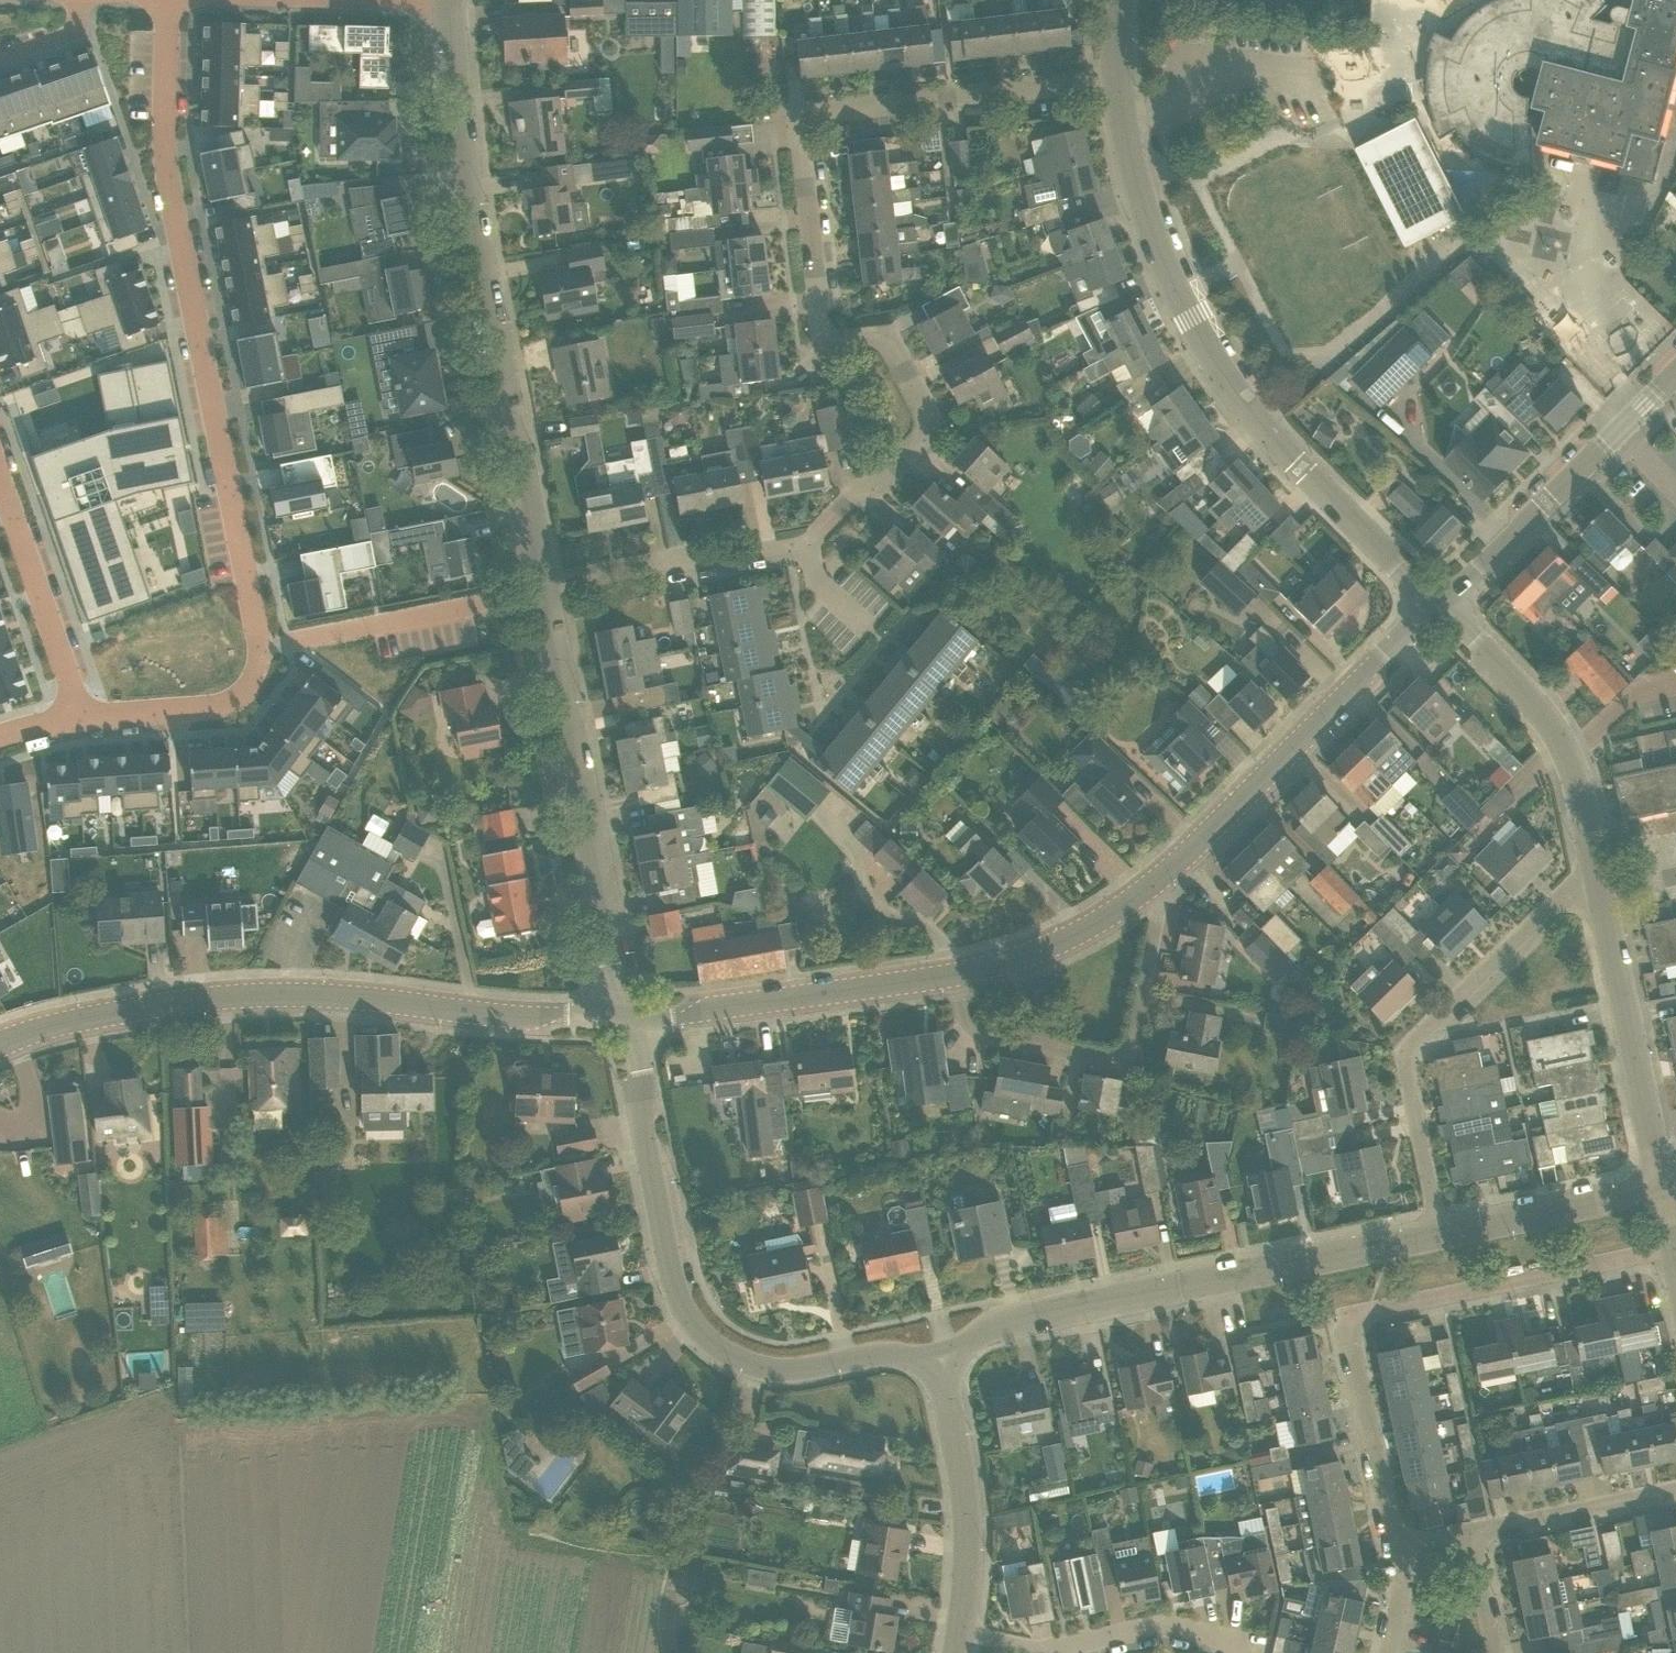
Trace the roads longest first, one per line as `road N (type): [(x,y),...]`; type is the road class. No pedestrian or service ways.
road 1 (residential): [(542,585),(656,562),(698,566),(807,547),(921,441),(924,415),(885,337),(827,333),(820,320),(805,120),(818,110),(1117,77)]
road 2 (residential): [(86,713),(221,705),(242,695),(262,667),(264,641),(166,177),(169,0)]
road 3 (residential): [(1439,604),(1268,433),(1216,363),(1141,203),(1117,77)]
road 4 (tertiary): [(0,1044),(69,1023),(233,996),(627,1019)]
road 5 (residential): [(542,585),(480,273),(448,0)]
road 6 (residential): [(940,1362),(877,1355),(786,1373),(730,1356),(691,1325),(668,1267),(627,1019)]
road 7 (residential): [(1395,1548),(1346,1317),(1675,1247)]
road 8 (residential): [(940,1362),(1003,1324),(1440,1232)]
road 9 (residential): [(627,1019),(542,585)]
road 10 (residential): [(1440,1232),(1407,1066),(1414,1041),(1563,897),(1600,888)]
road 11 (residential): [(1163,878),(1128,1063),(980,1035),(964,1021),(956,975)]
road 12 (tertiary): [(1163,878),(1439,604)]
road 13 (residential): [(1600,888),(1577,774),(1559,734),(1439,604)]
road 14 (tertiary): [(627,1019),(956,975)]
road 15 (residential): [(1662,1186),(1600,888)]
road 16 (residential): [(959,1636),(972,1511),(940,1362)]
road 17 (tertiary): [(1439,604),(1619,431)]
road 18 (residential): [(86,713),(0,481)]
road 19 (tertiary): [(956,975),(1032,955),(1102,922),(1163,878)]
road 20 (residential): [(1440,1232),(1662,1186)]
road 21 (residential): [(1468,1533),(1675,1490)]
road 22 (residential): [(1494,1652),(1468,1533)]

